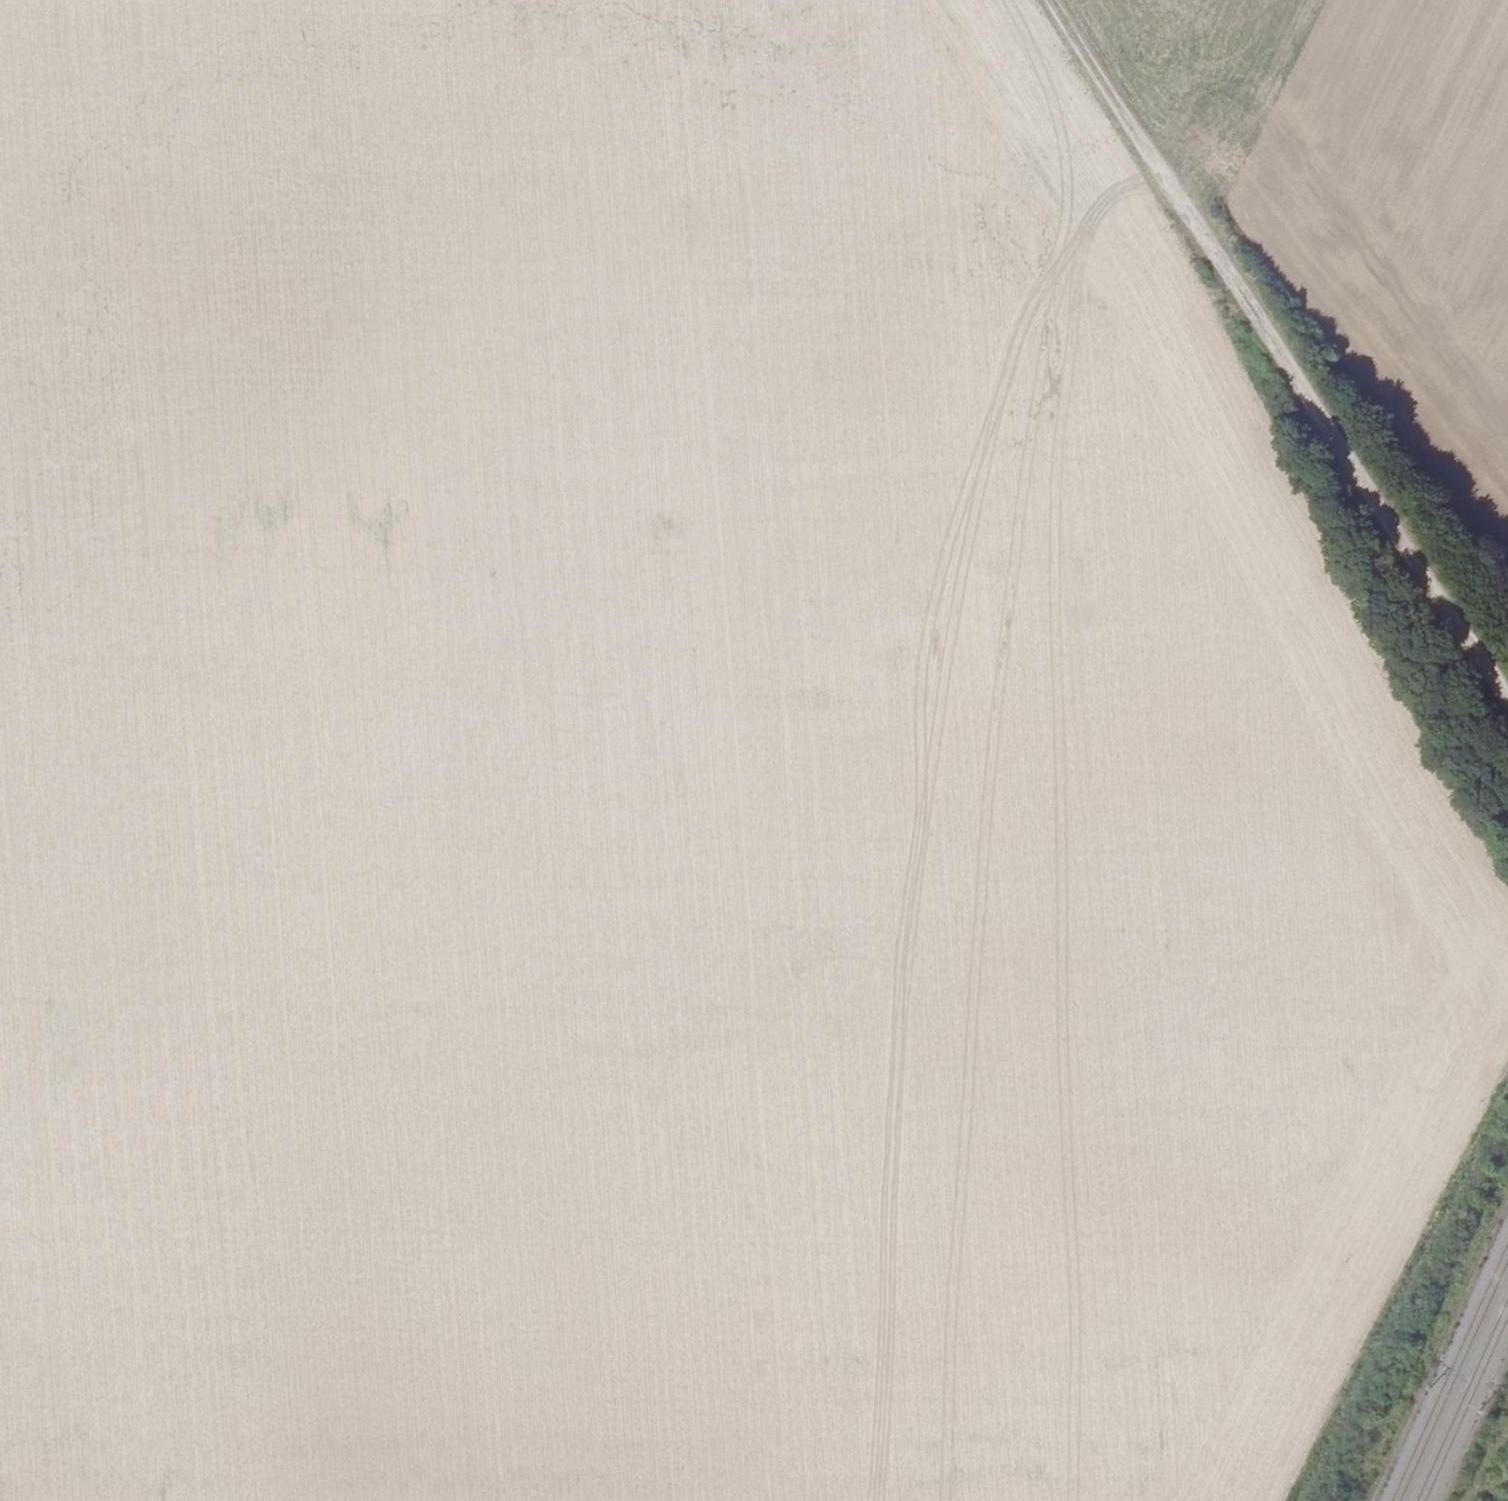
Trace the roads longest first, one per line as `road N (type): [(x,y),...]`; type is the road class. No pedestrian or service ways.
road 1 (track): [(1507,697),(1053,0)]

